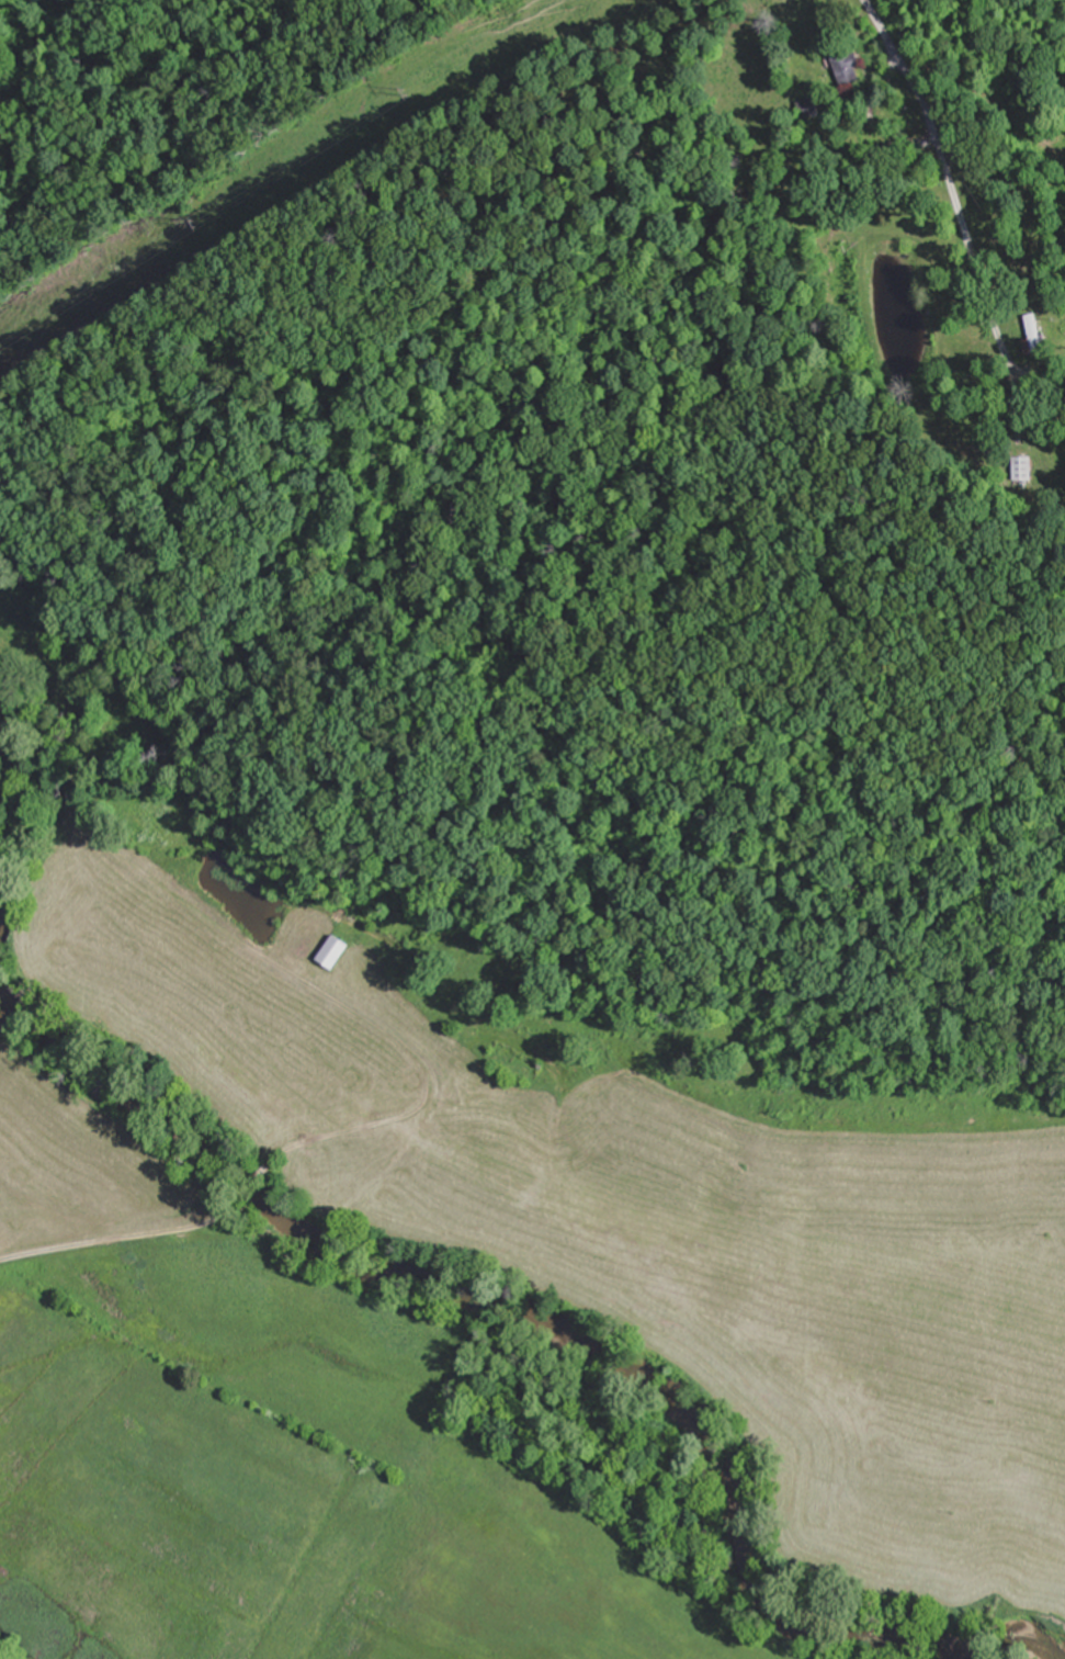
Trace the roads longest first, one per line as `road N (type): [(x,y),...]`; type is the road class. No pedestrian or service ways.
road 1 (residential): [(0,642),(68,707),(81,805),(104,844),(213,928),(369,1025),(423,1080),(419,1113),(314,1140),(272,1163)]
road 2 (residential): [(234,1204),(199,1226),(0,1259)]
road 3 (residential): [(947,163),(919,93),(866,0)]

